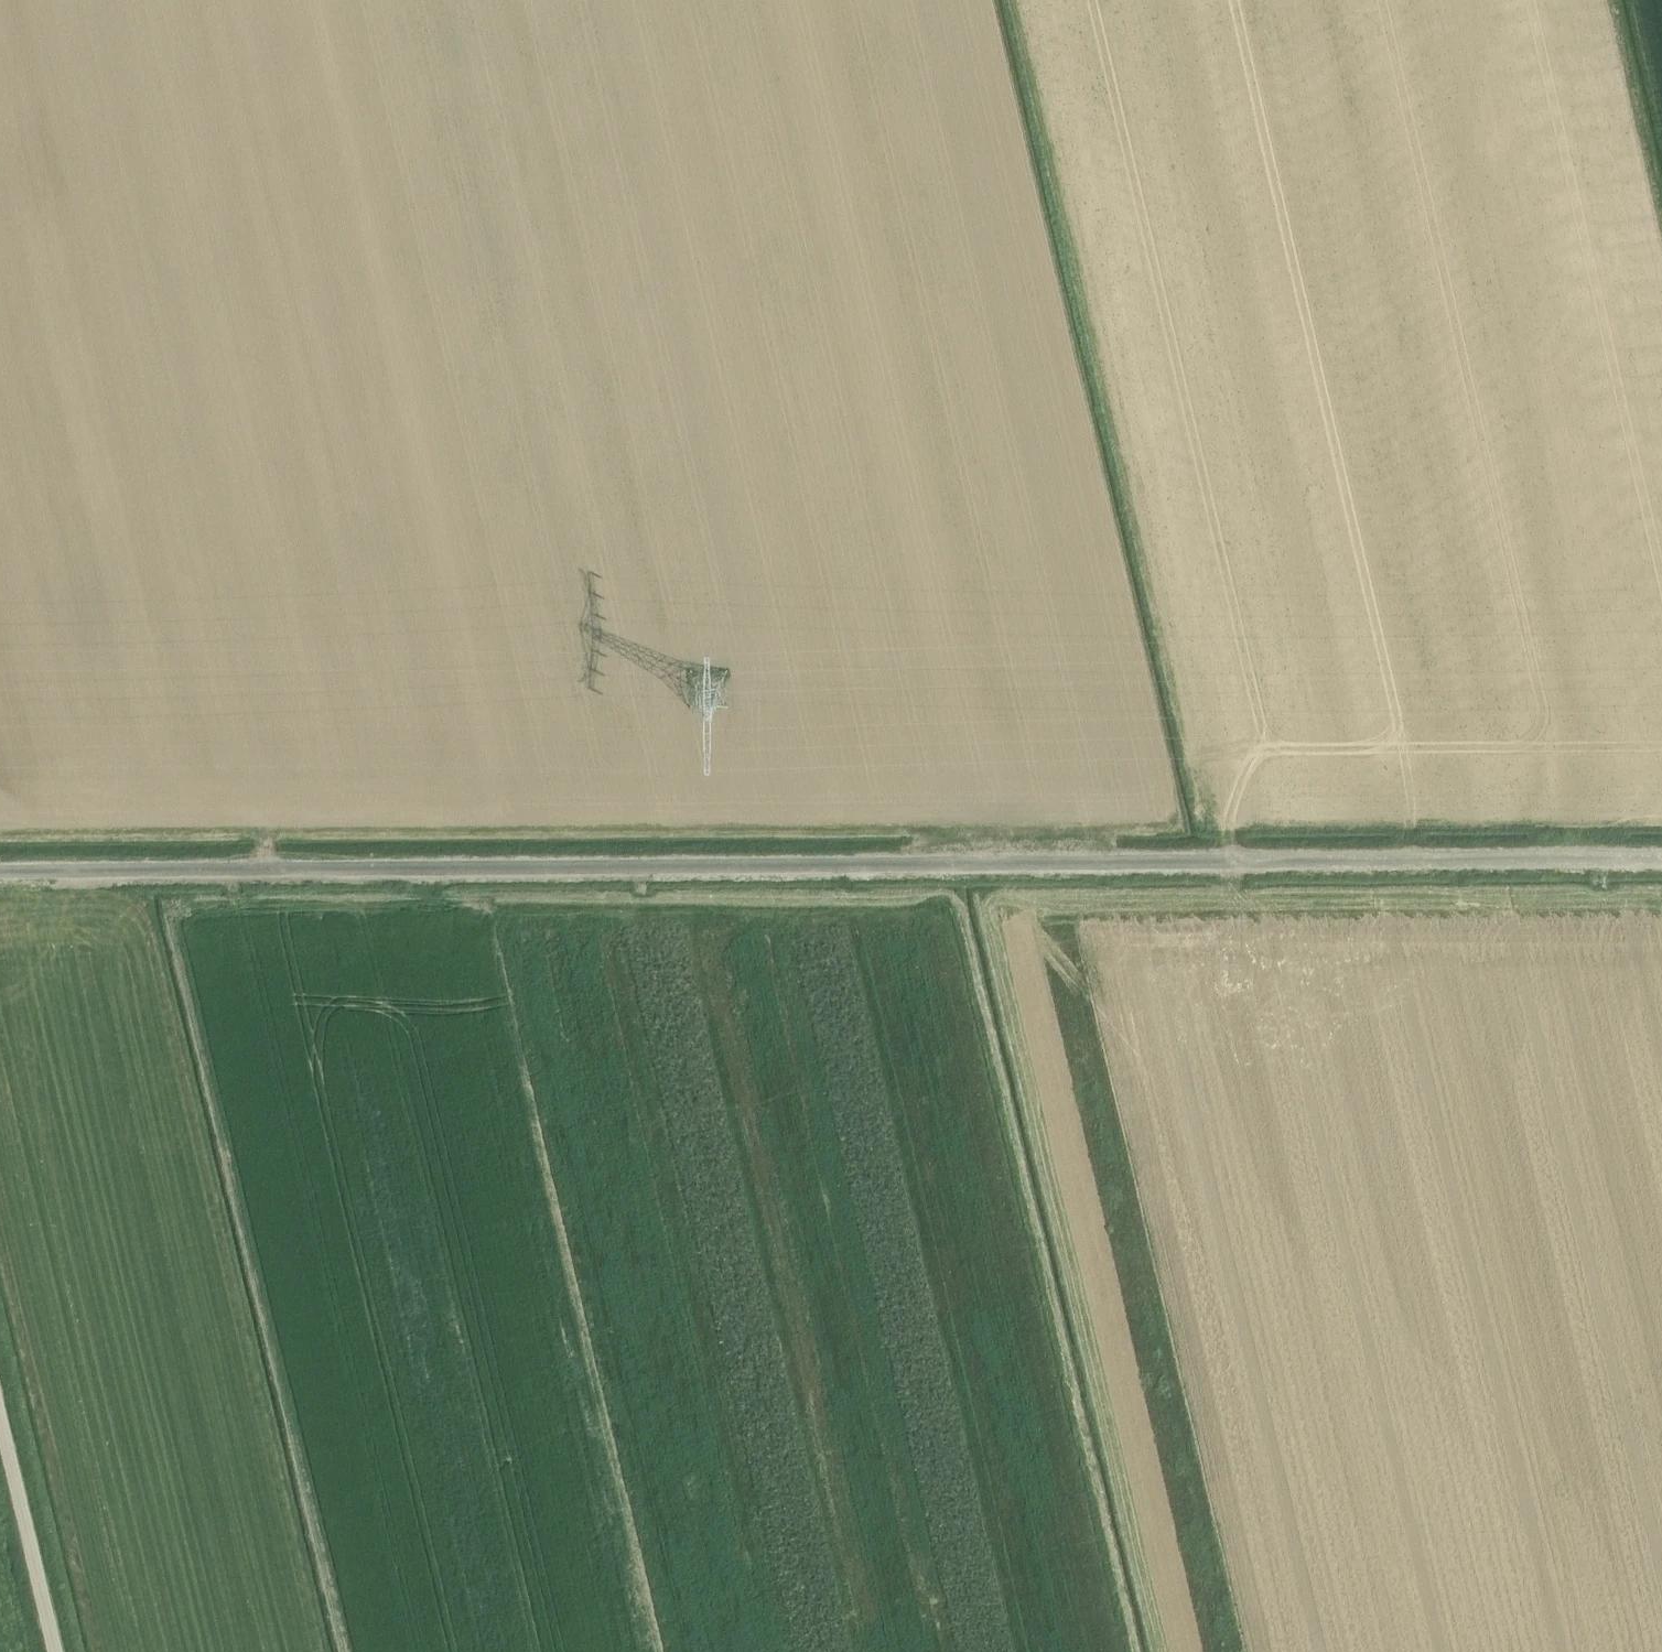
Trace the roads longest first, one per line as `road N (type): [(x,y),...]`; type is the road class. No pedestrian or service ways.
road 1 (unclassified): [(0,872),(1661,857)]
road 2 (unclassified): [(57,1651),(0,1416)]

